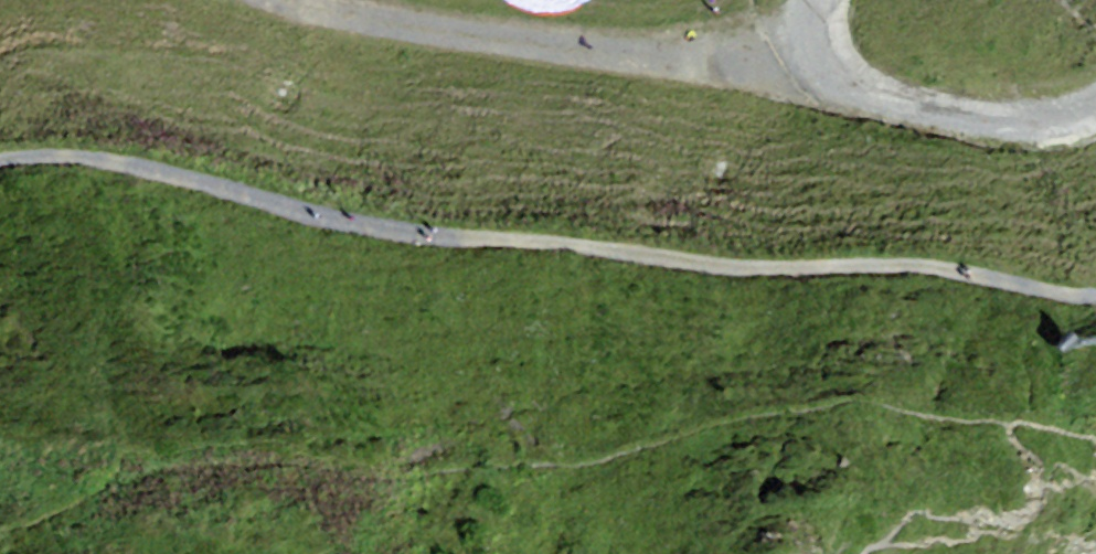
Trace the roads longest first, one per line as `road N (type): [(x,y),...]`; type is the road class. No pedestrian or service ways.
road 1 (track): [(1095,294),(951,276),(439,247),(144,159),(0,151)]
road 2 (track): [(266,0),(310,17),(778,74),(819,67)]
road 3 (track): [(827,0),(819,67),(885,105),(1029,128),(1095,94)]

